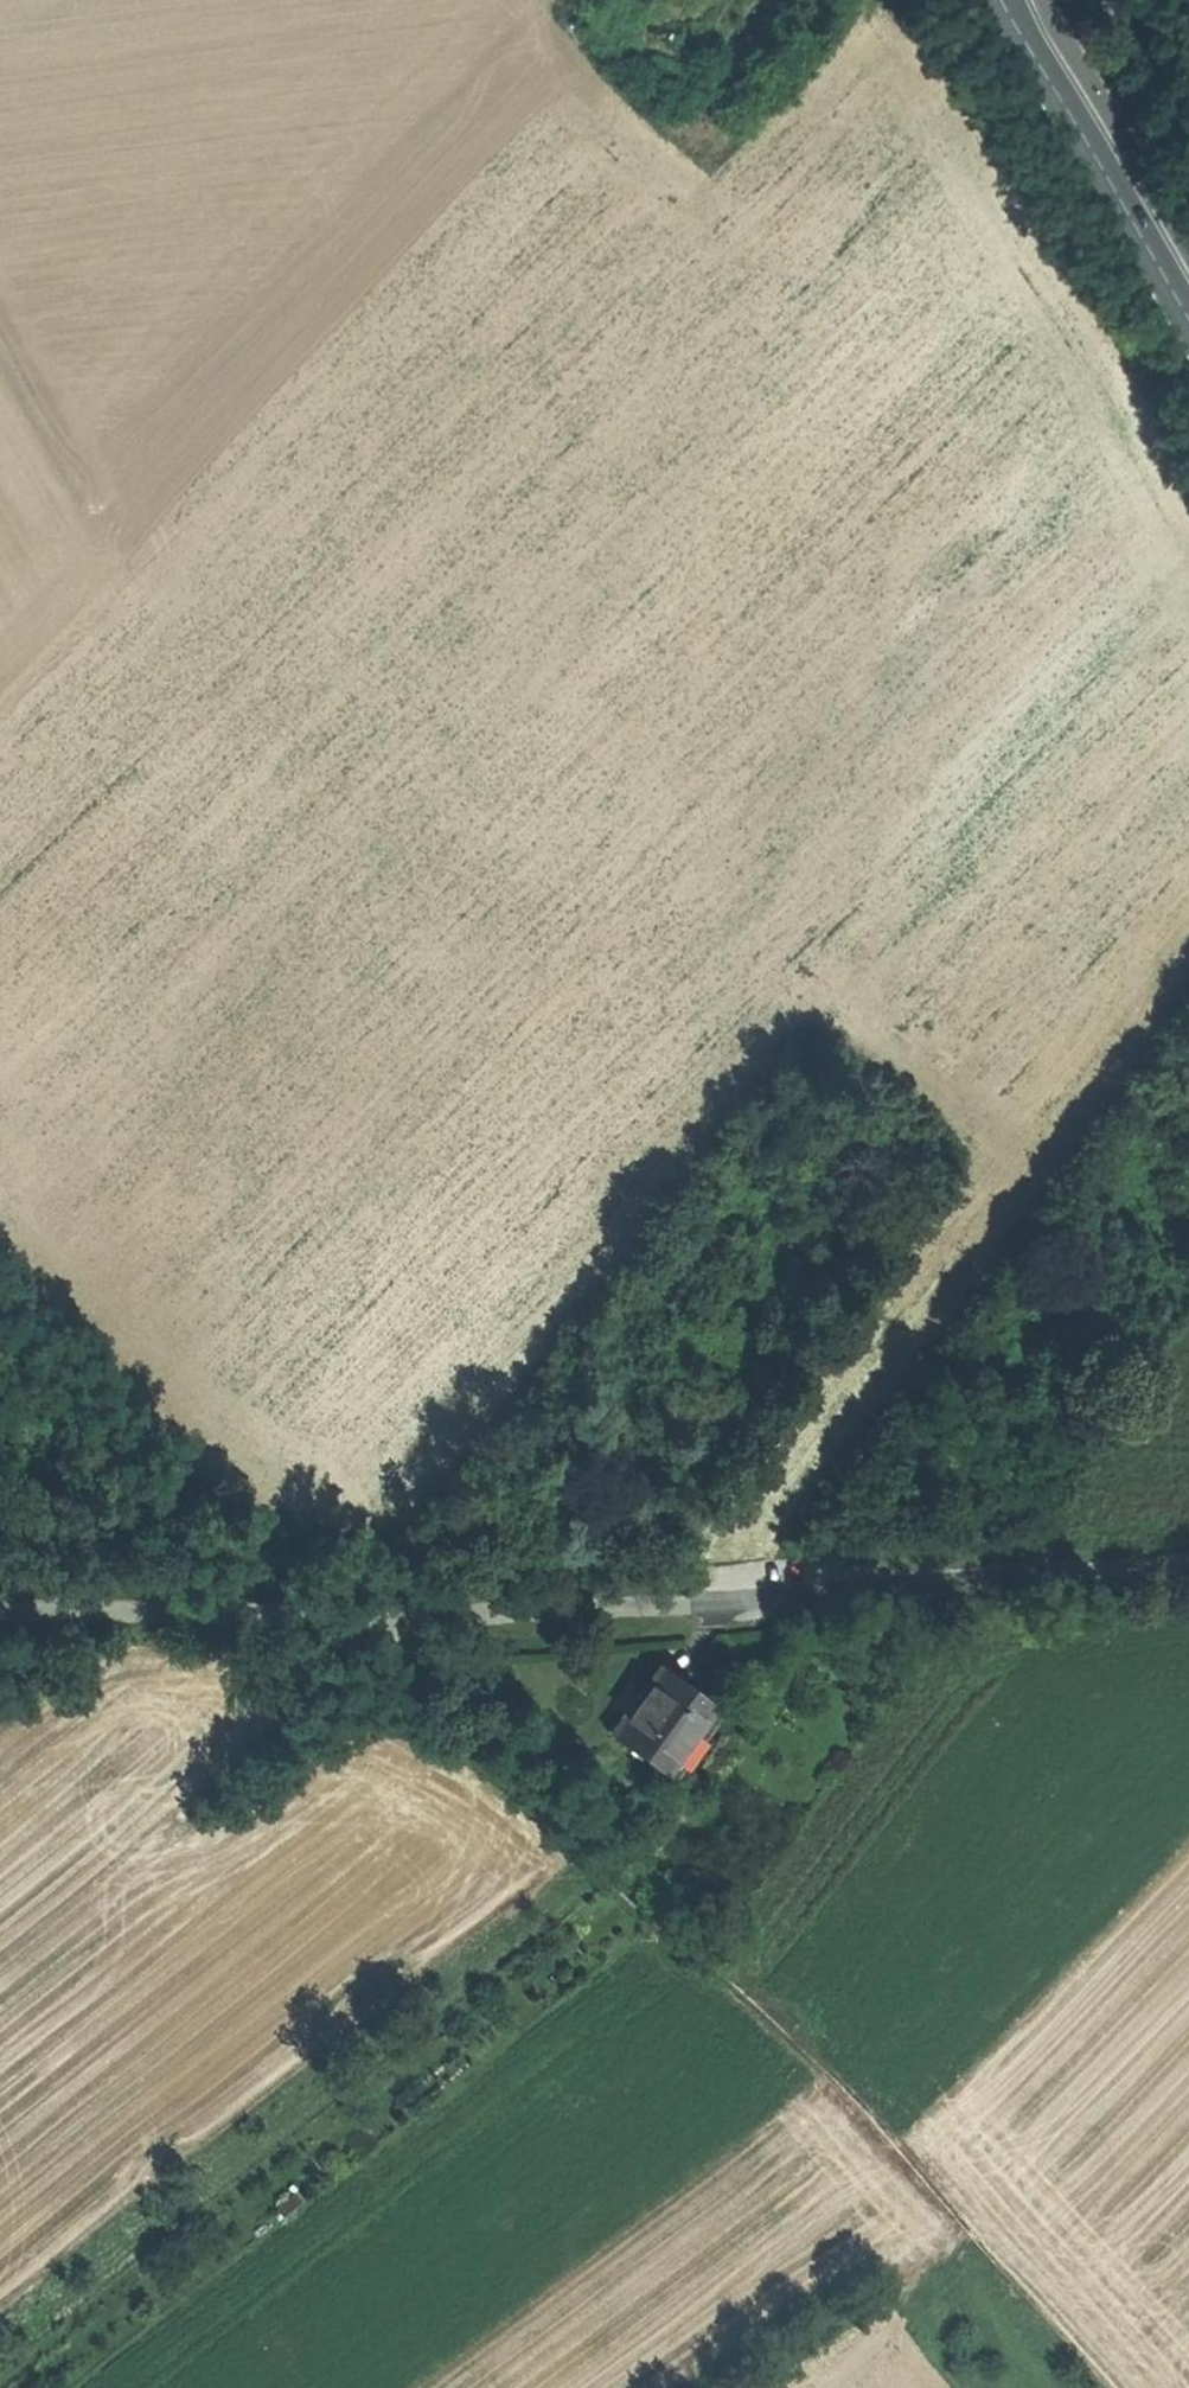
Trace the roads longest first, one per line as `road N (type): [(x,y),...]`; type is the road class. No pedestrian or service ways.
road 1 (unclassified): [(0,1615),(711,1603),(1188,1560)]
road 2 (track): [(303,1611),(742,2001),(1103,2387)]
road 3 (secondary): [(1188,304),(1008,0)]

